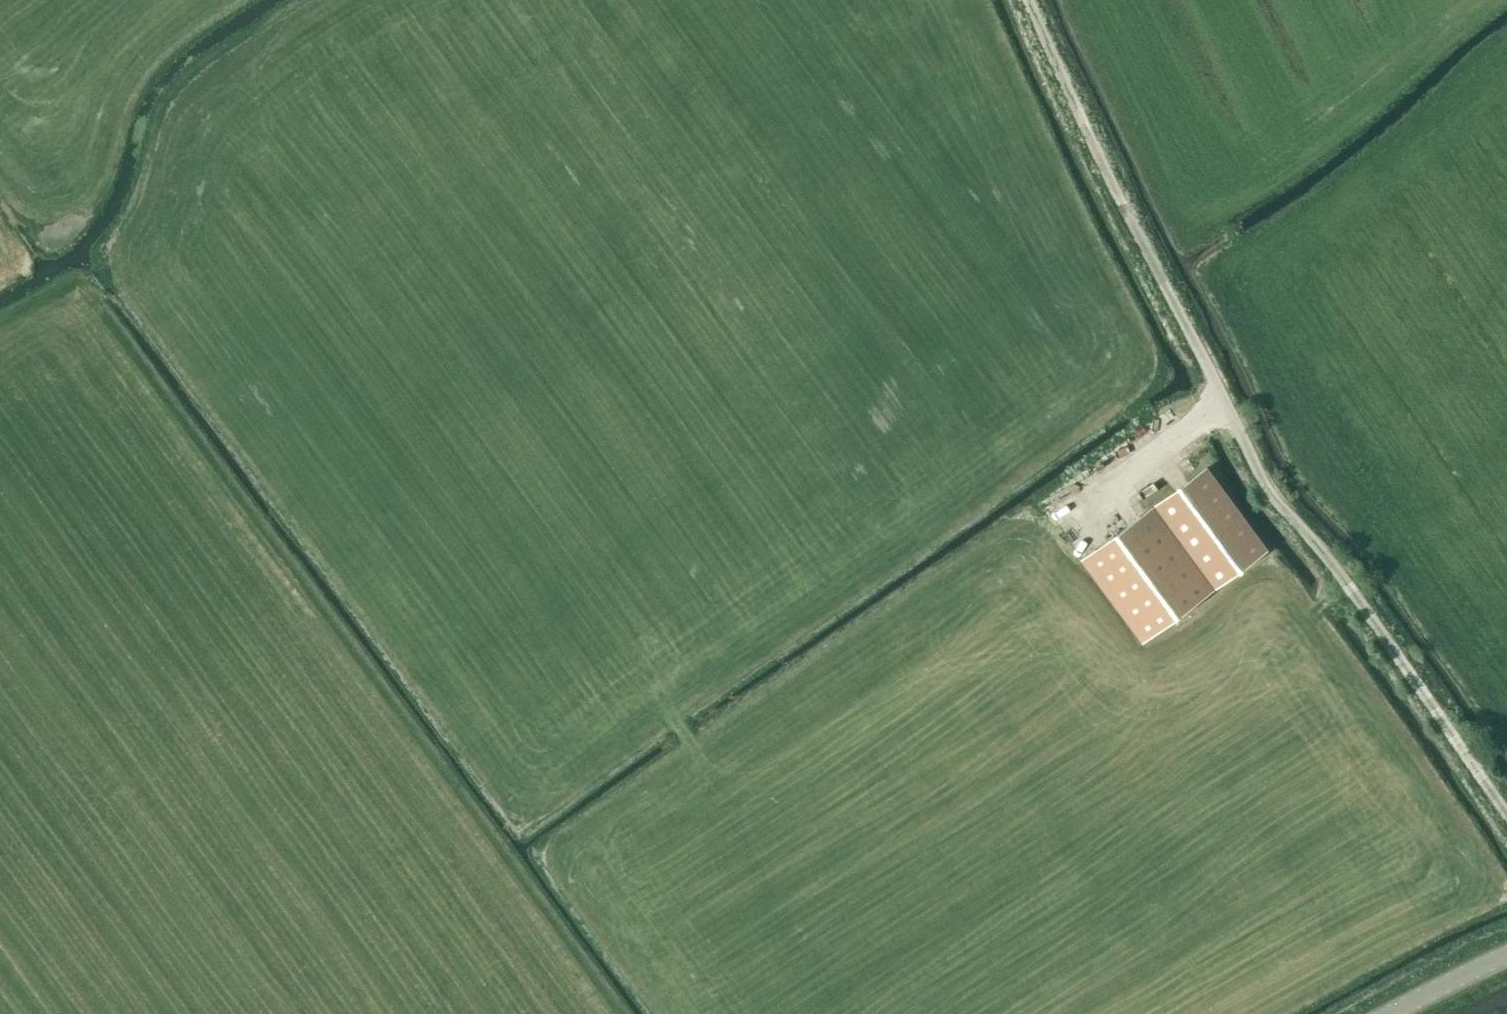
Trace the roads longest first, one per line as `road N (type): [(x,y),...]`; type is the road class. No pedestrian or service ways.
road 1 (unclassified): [(1506,818),(1330,559),(1266,485),(1028,0)]
road 2 (tertiary): [(1390,1013),(1506,955)]

